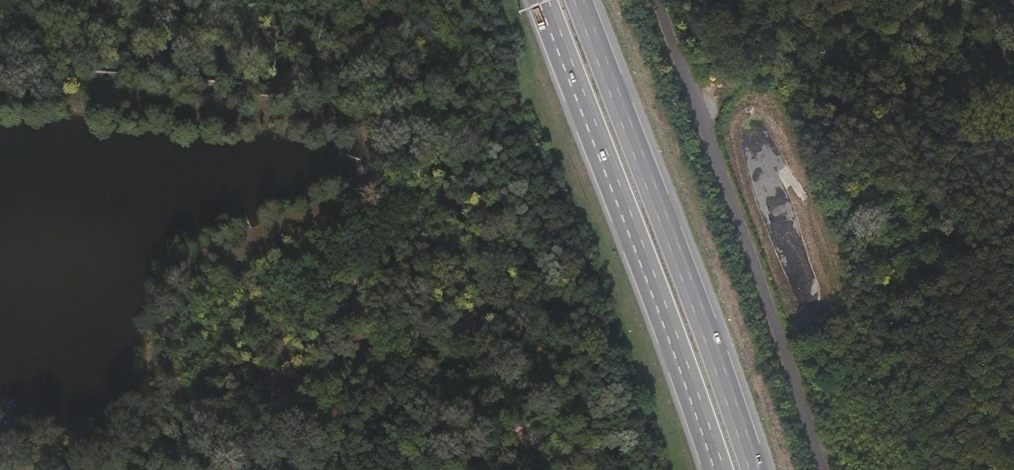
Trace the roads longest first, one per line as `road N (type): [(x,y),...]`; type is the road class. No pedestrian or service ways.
road 1 (track): [(130,469),(168,357),(169,292),(185,273),(265,261),(527,132)]
road 2 (motorway): [(755,469),(579,0)]
road 3 (motorway): [(546,0),(637,222),(719,469)]
road 4 (track): [(828,469),(663,0)]

